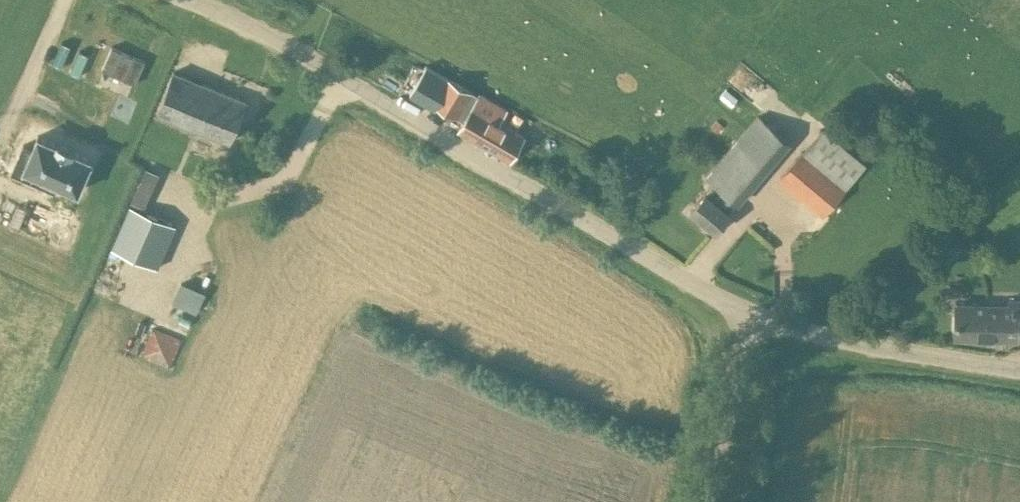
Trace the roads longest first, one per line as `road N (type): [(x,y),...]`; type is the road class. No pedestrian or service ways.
road 1 (unclassified): [(752,316),(263,34),(187,0)]
road 2 (unclassified): [(1019,369),(752,316)]
road 3 (unclassified): [(711,501),(752,316)]

